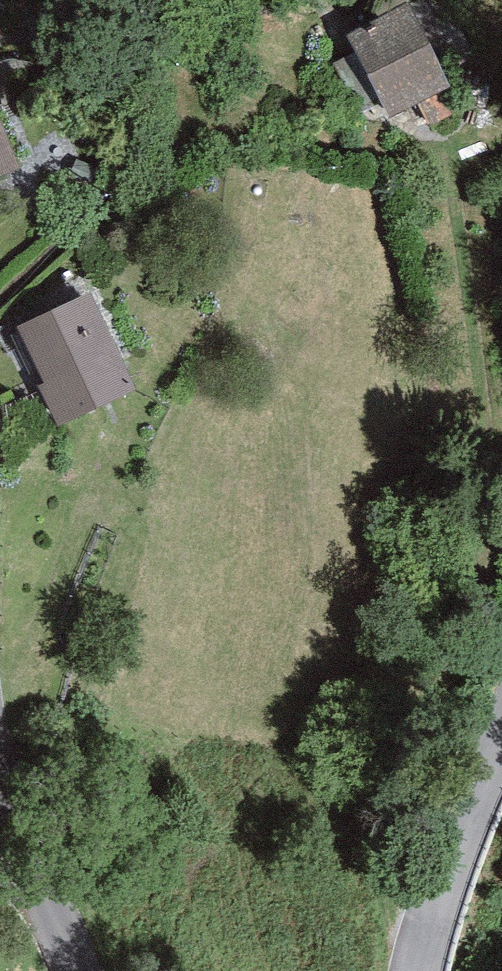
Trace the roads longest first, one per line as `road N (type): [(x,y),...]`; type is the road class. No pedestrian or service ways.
road 1 (tertiary): [(414,970),(501,718)]
road 2 (tertiary): [(0,809),(74,970)]

